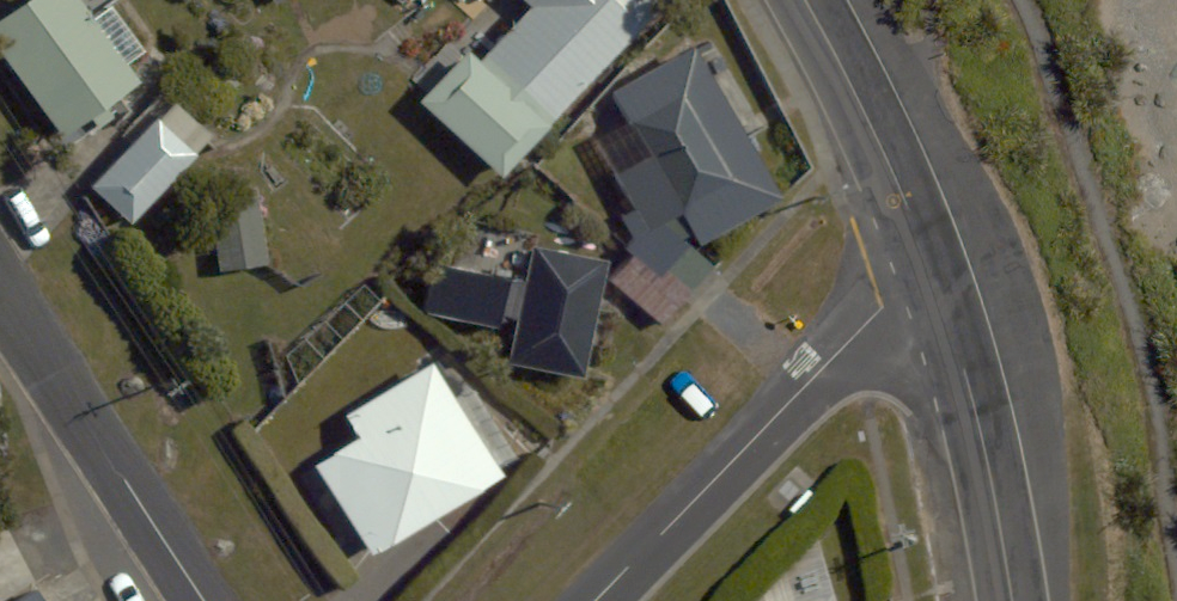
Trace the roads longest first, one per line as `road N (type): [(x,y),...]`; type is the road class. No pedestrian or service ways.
road 1 (residential): [(593,600),(880,308),(935,284)]
road 2 (residential): [(0,288),(204,600)]
road 3 (residential): [(935,284),(981,433),(1012,600)]
road 4 (residential): [(804,0),(854,90),(935,284)]

